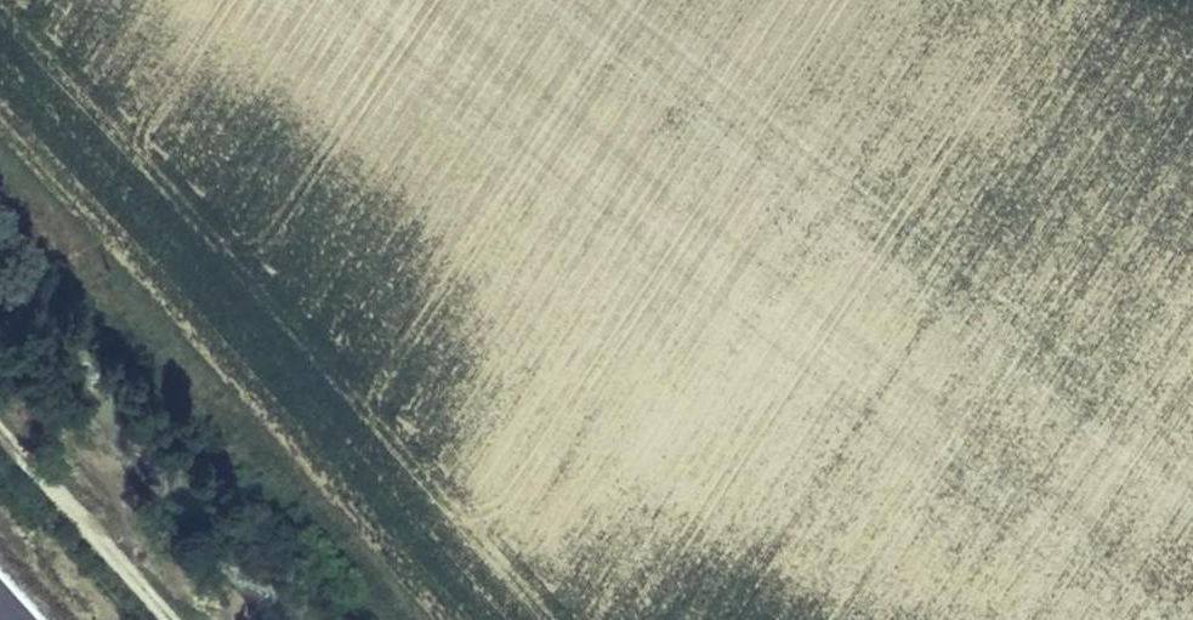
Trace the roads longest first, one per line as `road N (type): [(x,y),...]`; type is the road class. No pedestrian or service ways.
road 1 (track): [(0,434),(167,619)]

